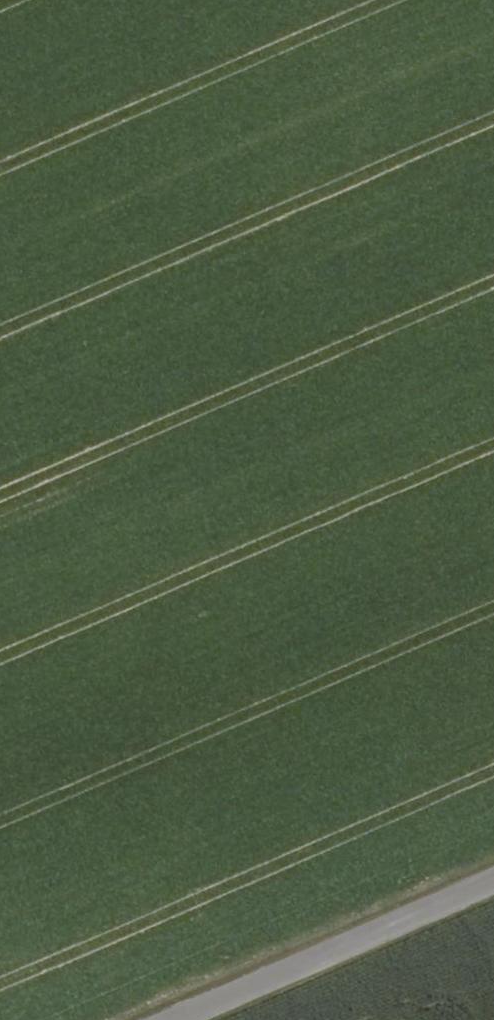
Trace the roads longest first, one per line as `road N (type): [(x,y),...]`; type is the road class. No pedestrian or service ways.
road 1 (tertiary): [(179,1019),(493,883)]

